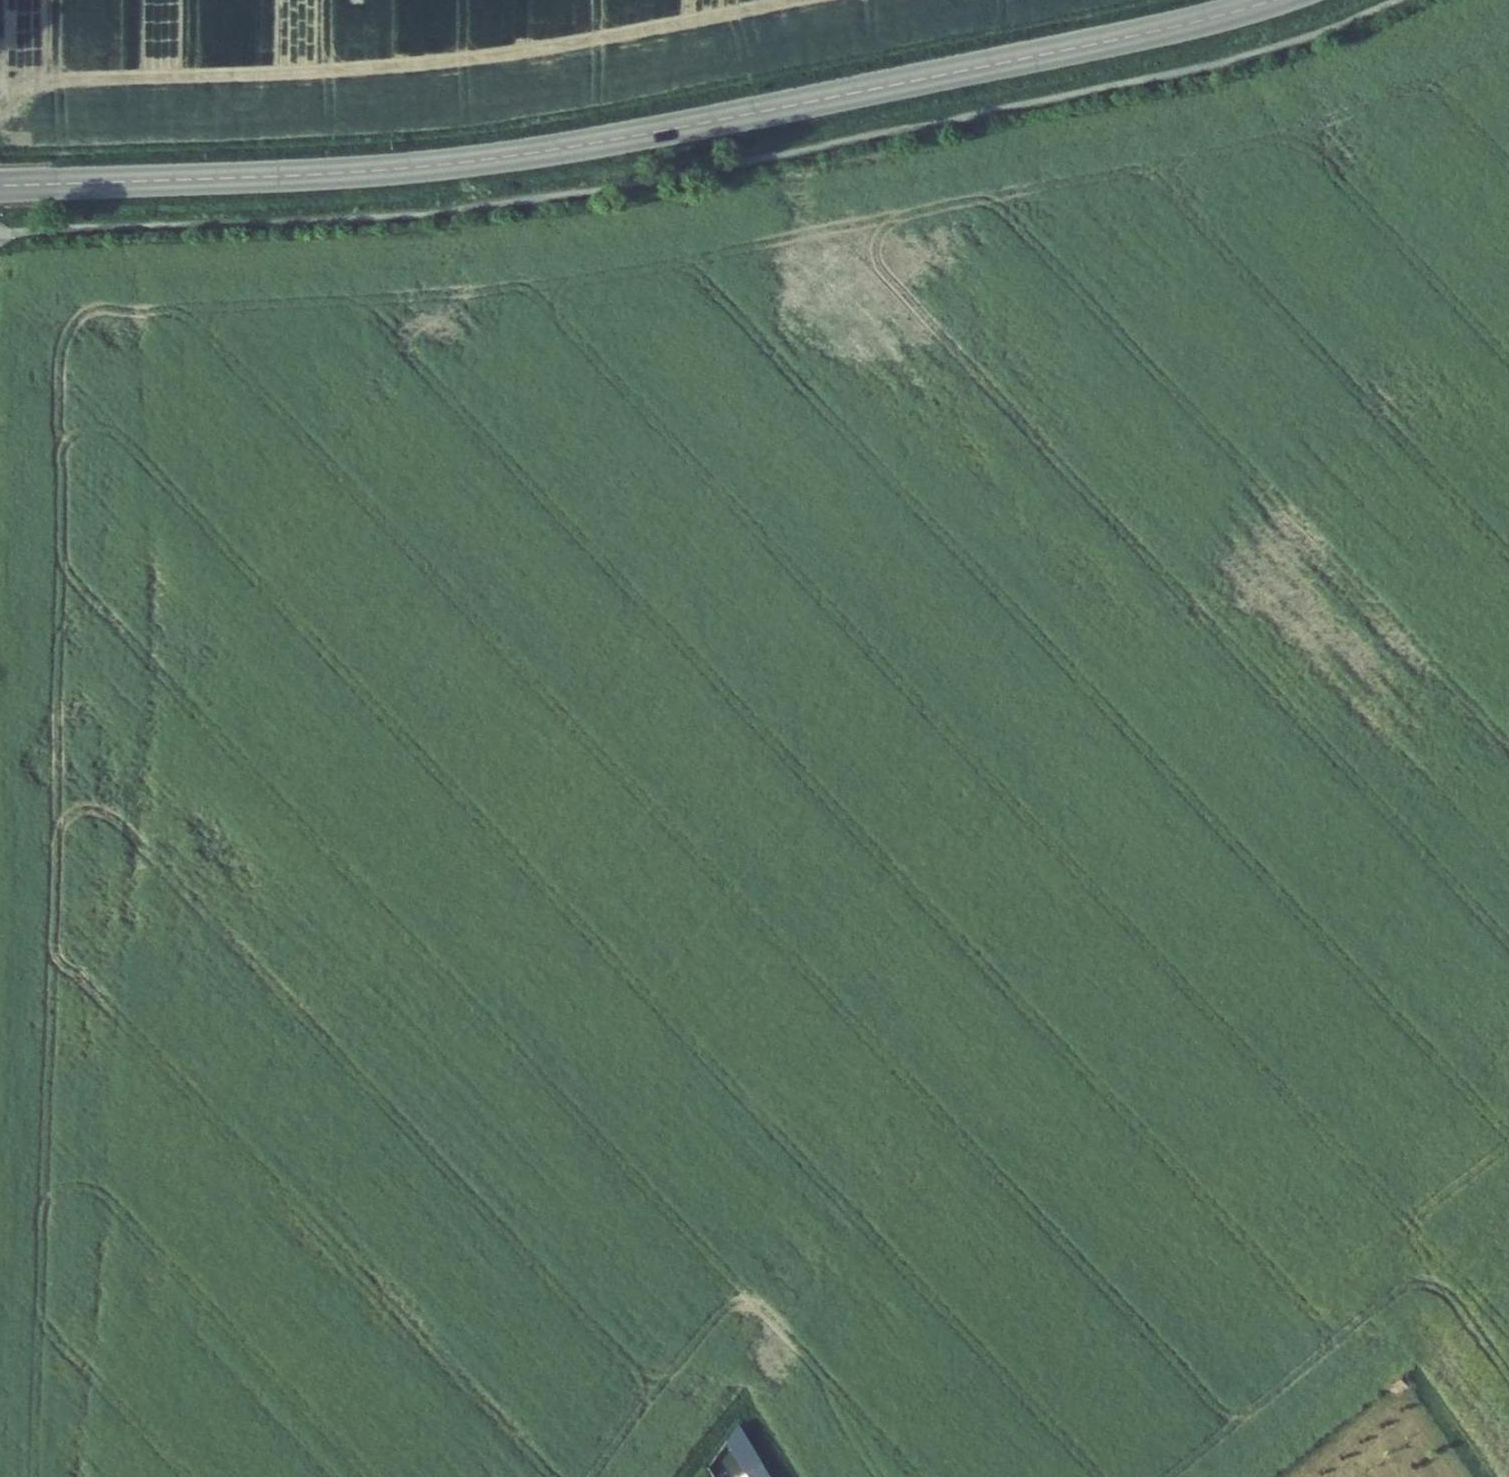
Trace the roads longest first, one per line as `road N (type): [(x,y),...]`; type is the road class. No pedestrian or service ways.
road 1 (secondary): [(1274,0),(1108,41),(537,152),(361,172),(0,187)]

